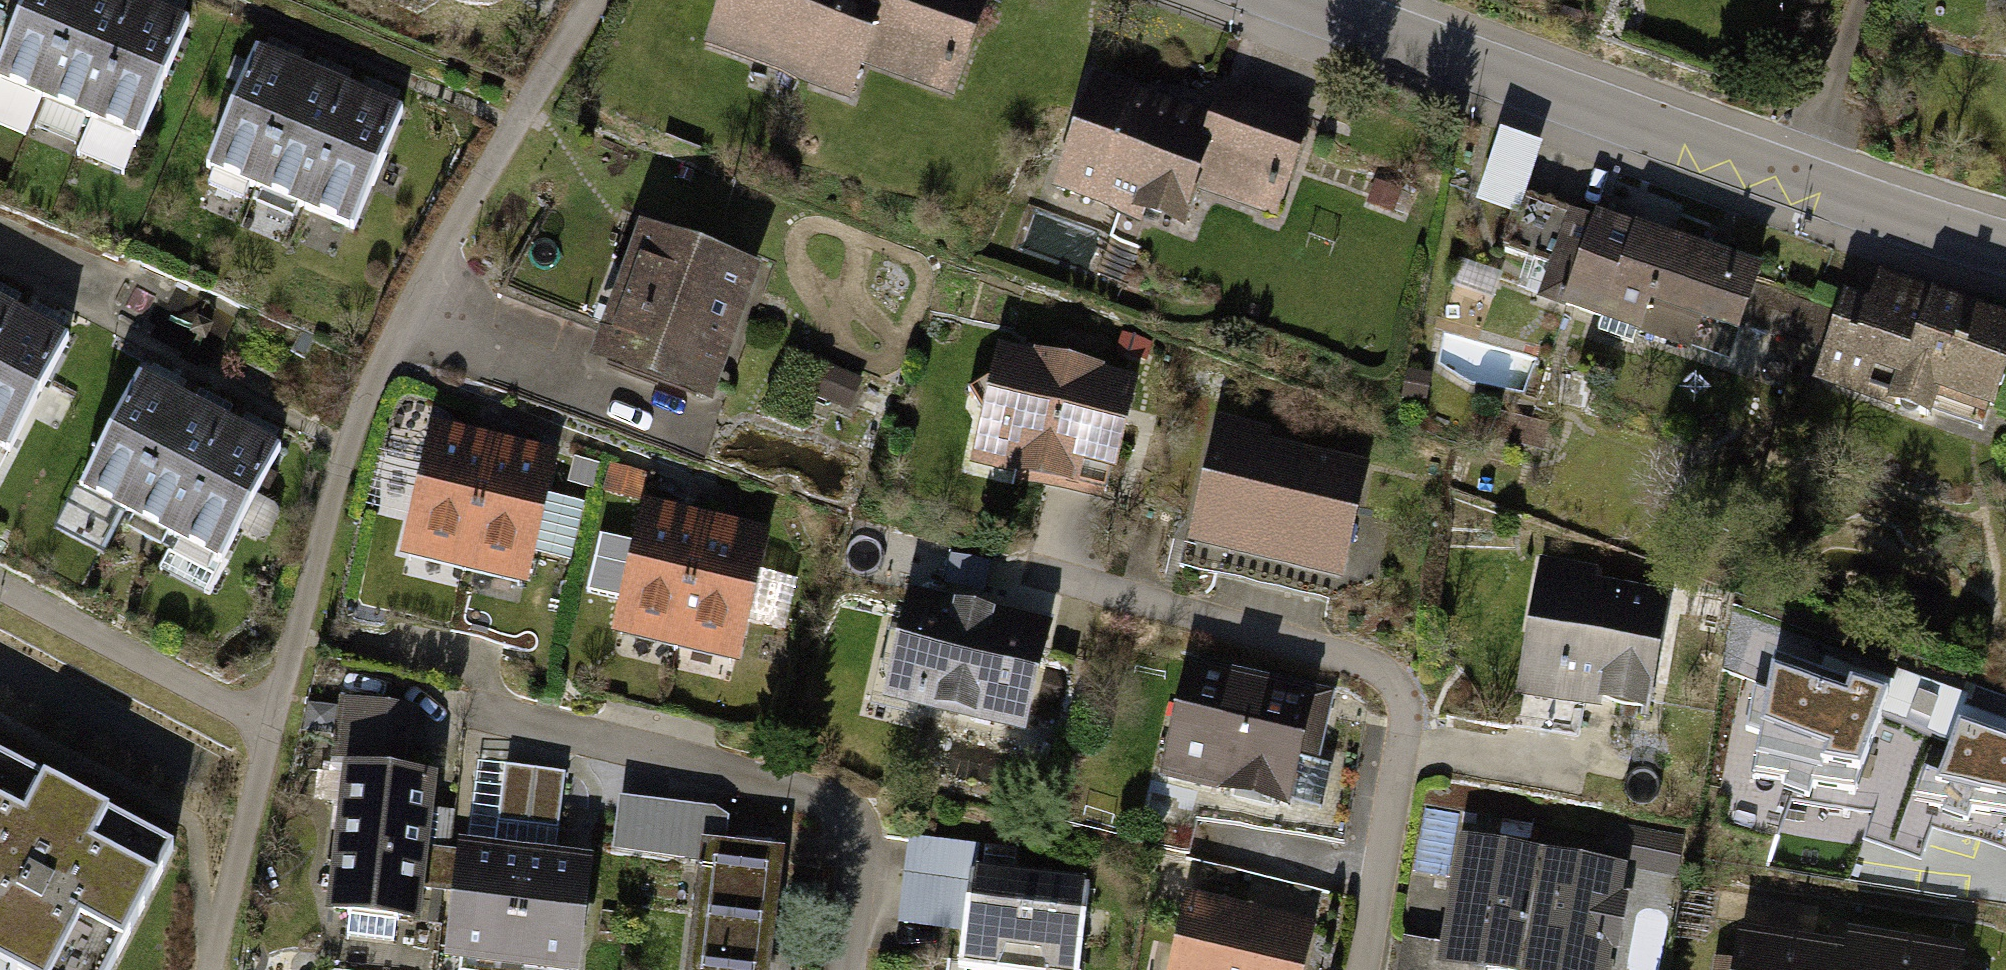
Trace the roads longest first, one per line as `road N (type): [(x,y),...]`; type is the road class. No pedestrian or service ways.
road 1 (residential): [(1295,0),(2005,247)]
road 2 (residential): [(1040,568),(1354,656),(1387,675),(1402,708),(1404,746),(1368,969)]
road 3 (residential): [(0,574),(275,715),(216,969)]

